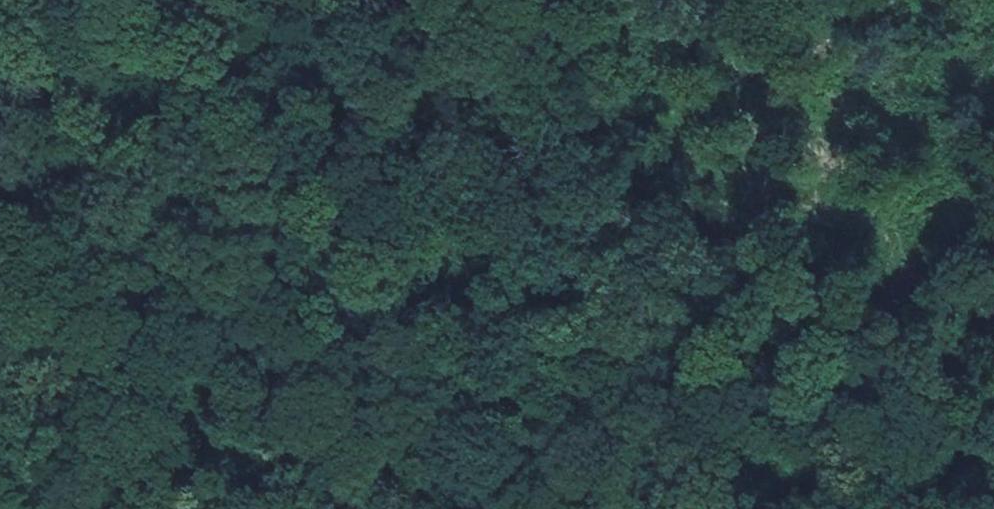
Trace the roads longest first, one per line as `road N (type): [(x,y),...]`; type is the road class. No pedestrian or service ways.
road 1 (track): [(0,203),(247,0)]

